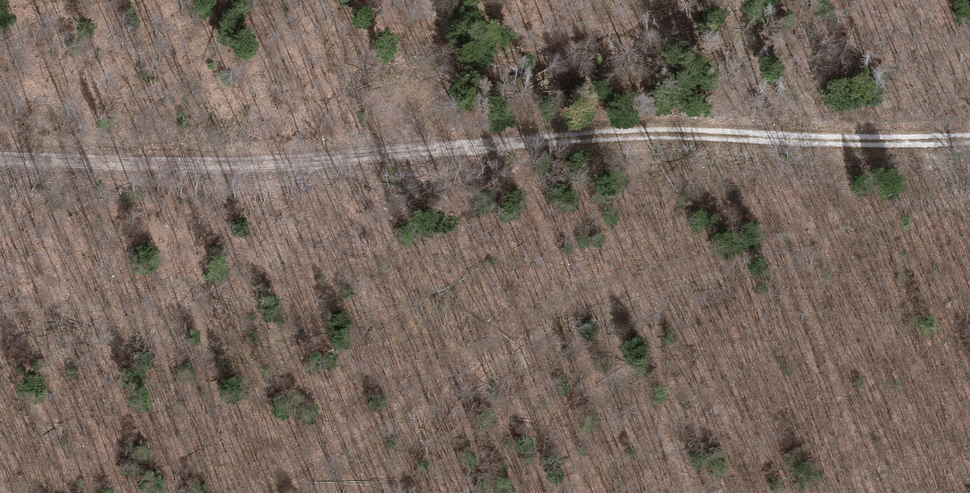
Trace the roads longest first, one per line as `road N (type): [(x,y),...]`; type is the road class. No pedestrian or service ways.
road 1 (track): [(0,162),(141,167),(646,137),(969,140)]
road 2 (track): [(288,492),(612,309),(969,146)]
road 3 (track): [(417,152),(416,119),(426,102),(459,81),(680,0)]

